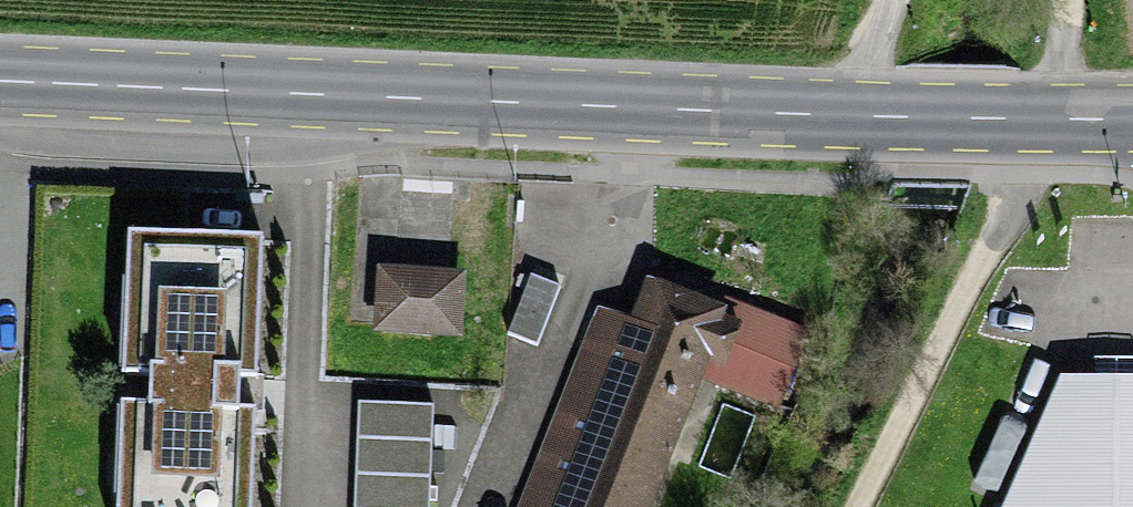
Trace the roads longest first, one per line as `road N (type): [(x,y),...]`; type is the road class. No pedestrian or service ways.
road 1 (secondary): [(0,78),(346,97),(1132,119)]
road 2 (track): [(858,506),(1018,187),(1043,118)]
road 3 (track): [(1065,0),(1043,118)]

